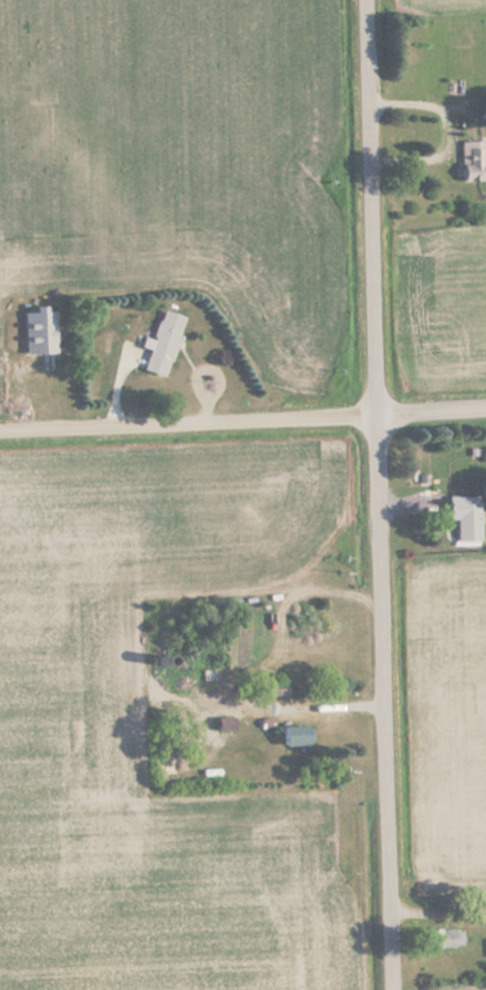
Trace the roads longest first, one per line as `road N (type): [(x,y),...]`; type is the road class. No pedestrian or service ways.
road 1 (residential): [(391,989),(364,0)]
road 2 (residential): [(0,430),(485,406)]

